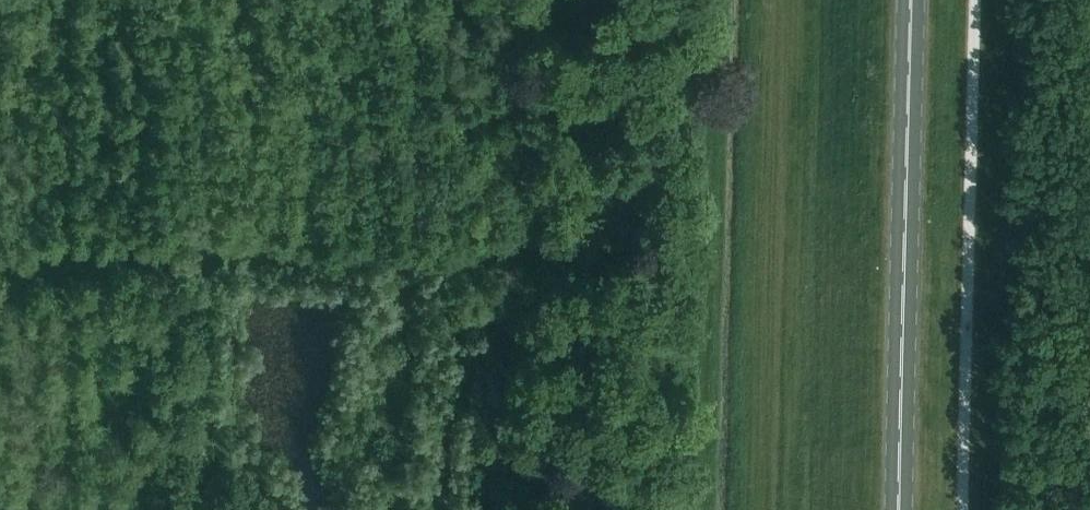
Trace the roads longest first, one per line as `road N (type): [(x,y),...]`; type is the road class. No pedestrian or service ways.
road 1 (primary): [(899,509),(911,0)]

